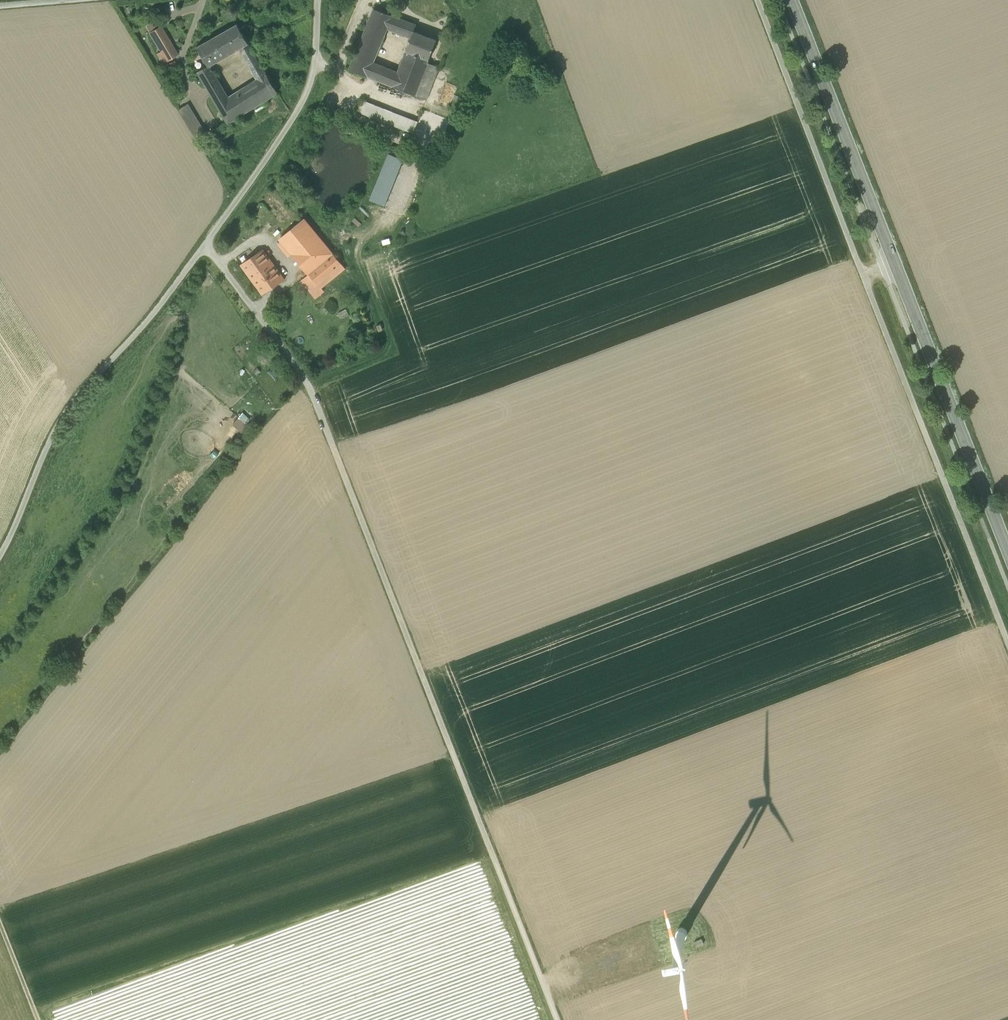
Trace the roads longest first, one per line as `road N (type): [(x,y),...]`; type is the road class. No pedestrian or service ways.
road 1 (track): [(218,264),(311,384),(557,1019)]
road 2 (track): [(1007,644),(758,0)]
road 3 (unclassified): [(317,0),(316,70),(300,110),(134,338),(46,438),(0,549)]
road 4 (secondary): [(1007,552),(791,0)]
road 5 (track): [(544,986),(665,941)]

